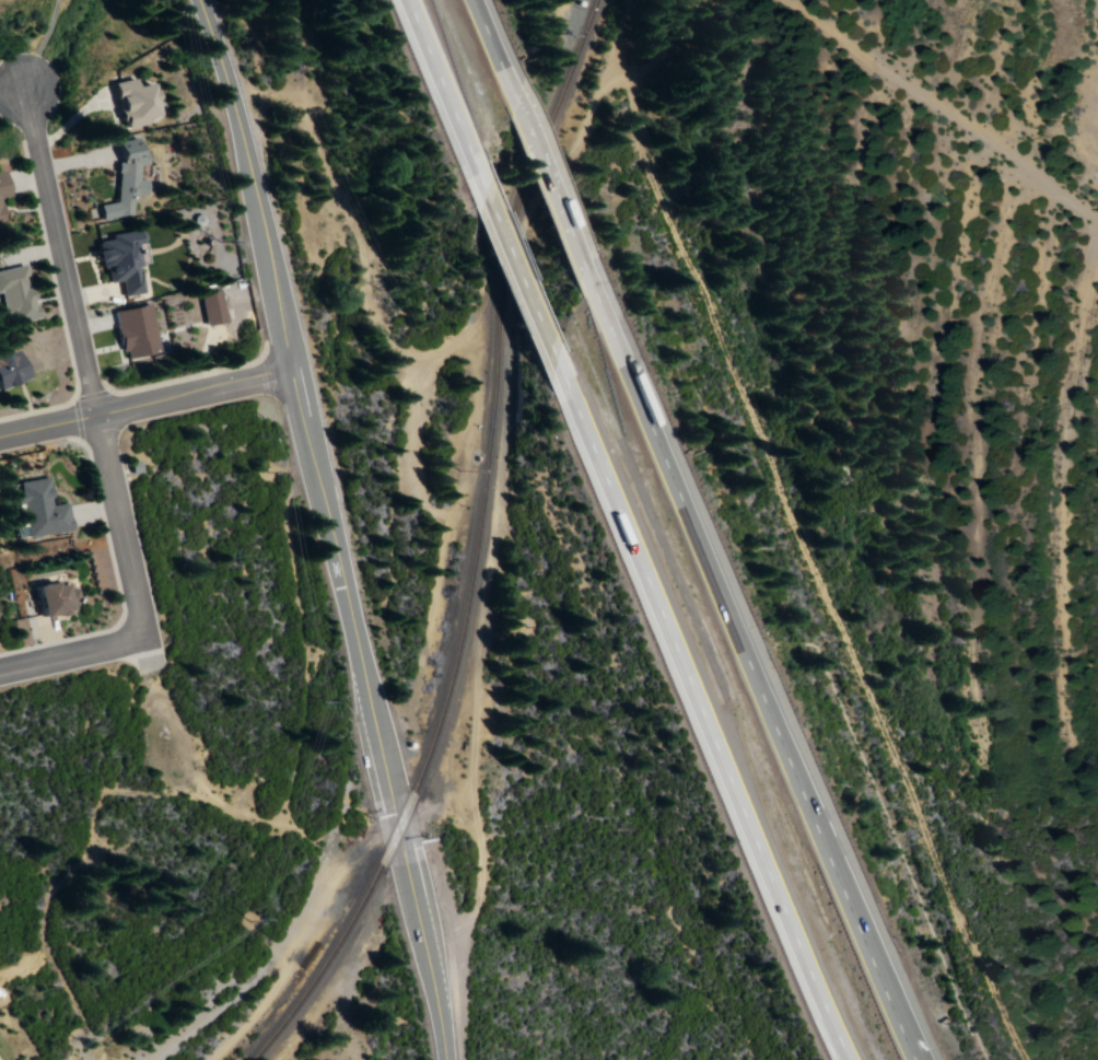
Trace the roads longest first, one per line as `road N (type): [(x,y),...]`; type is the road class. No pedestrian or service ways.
road 1 (tertiary): [(441,1059),(288,372),(244,116),(205,0)]
road 2 (motorway): [(915,1059),(626,364)]
road 3 (motorway): [(568,388),(854,1059)]
road 4 (residential): [(31,86),(144,603),(142,630),(130,641),(87,653)]
road 5 (residential): [(372,732),(308,911),(256,986),(162,1059)]
road 6 (motorway): [(626,364),(497,61)]
road 7 (residential): [(288,372),(0,441)]
road 8 (motorway): [(465,159),(568,388)]
road 9 (motorway): [(402,0),(465,159)]

